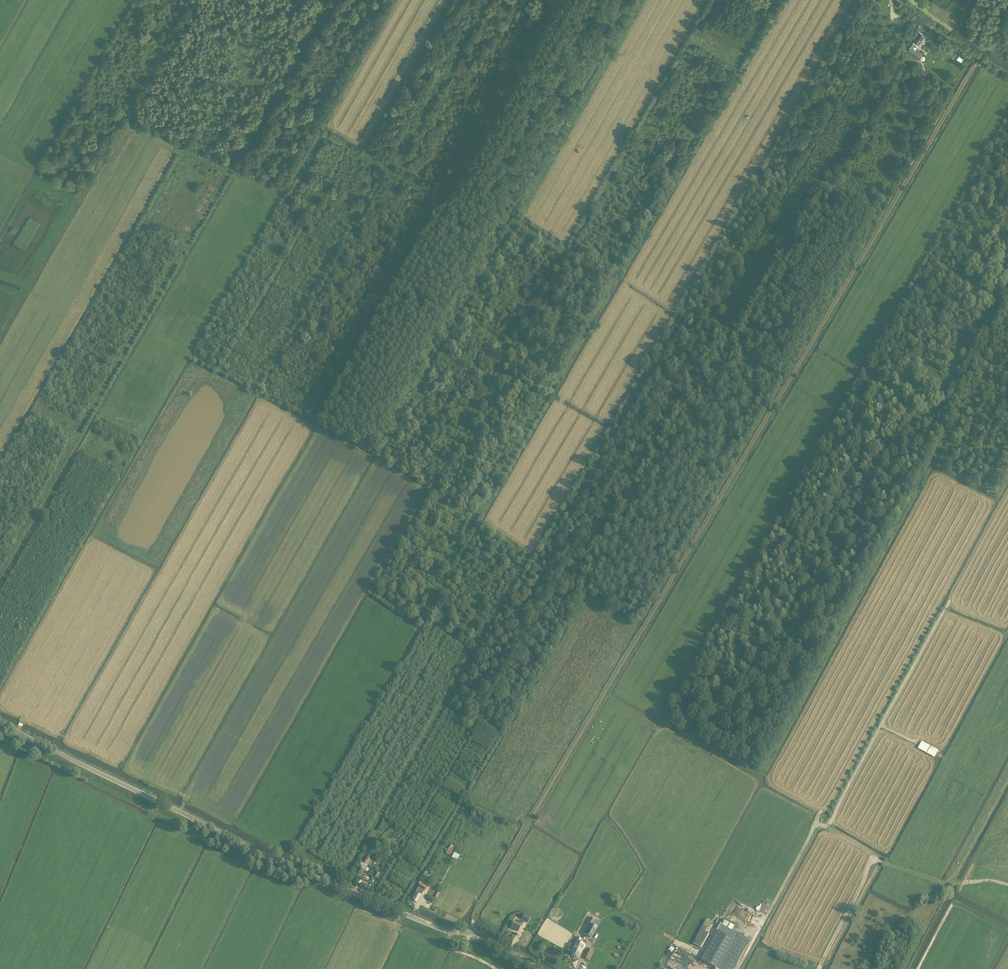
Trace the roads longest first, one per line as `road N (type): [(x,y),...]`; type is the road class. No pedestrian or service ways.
road 1 (tertiary): [(540,968),(482,936),(446,931),(258,853),(0,723)]
road 2 (track): [(274,356),(371,189),(370,159),(436,197)]
road 3 (track): [(79,968),(151,823)]

